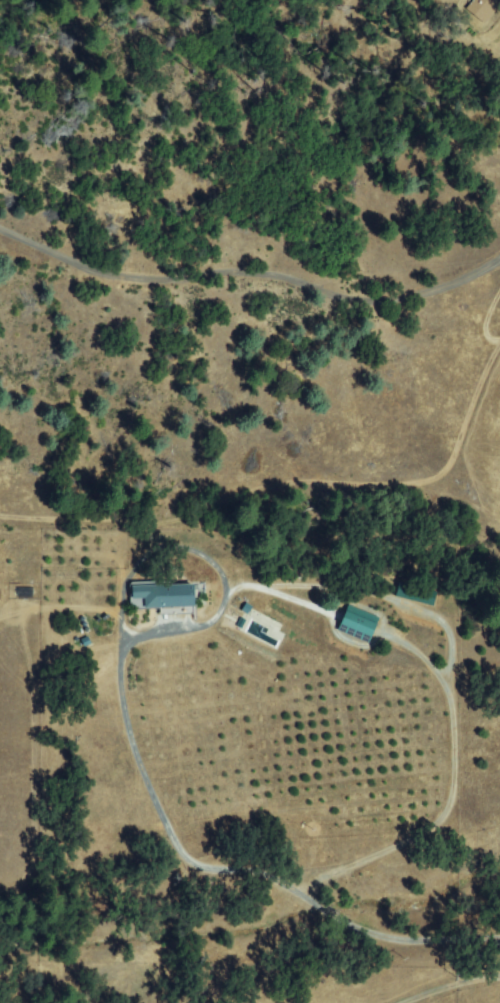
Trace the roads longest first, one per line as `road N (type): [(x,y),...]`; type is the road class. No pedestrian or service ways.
road 1 (residential): [(499,356),(458,465),(438,481),(229,494),(191,519),(160,522),(0,514)]
road 2 (residential): [(499,259),(426,290),(374,296),(222,269),(184,279),(104,271),(0,224)]

